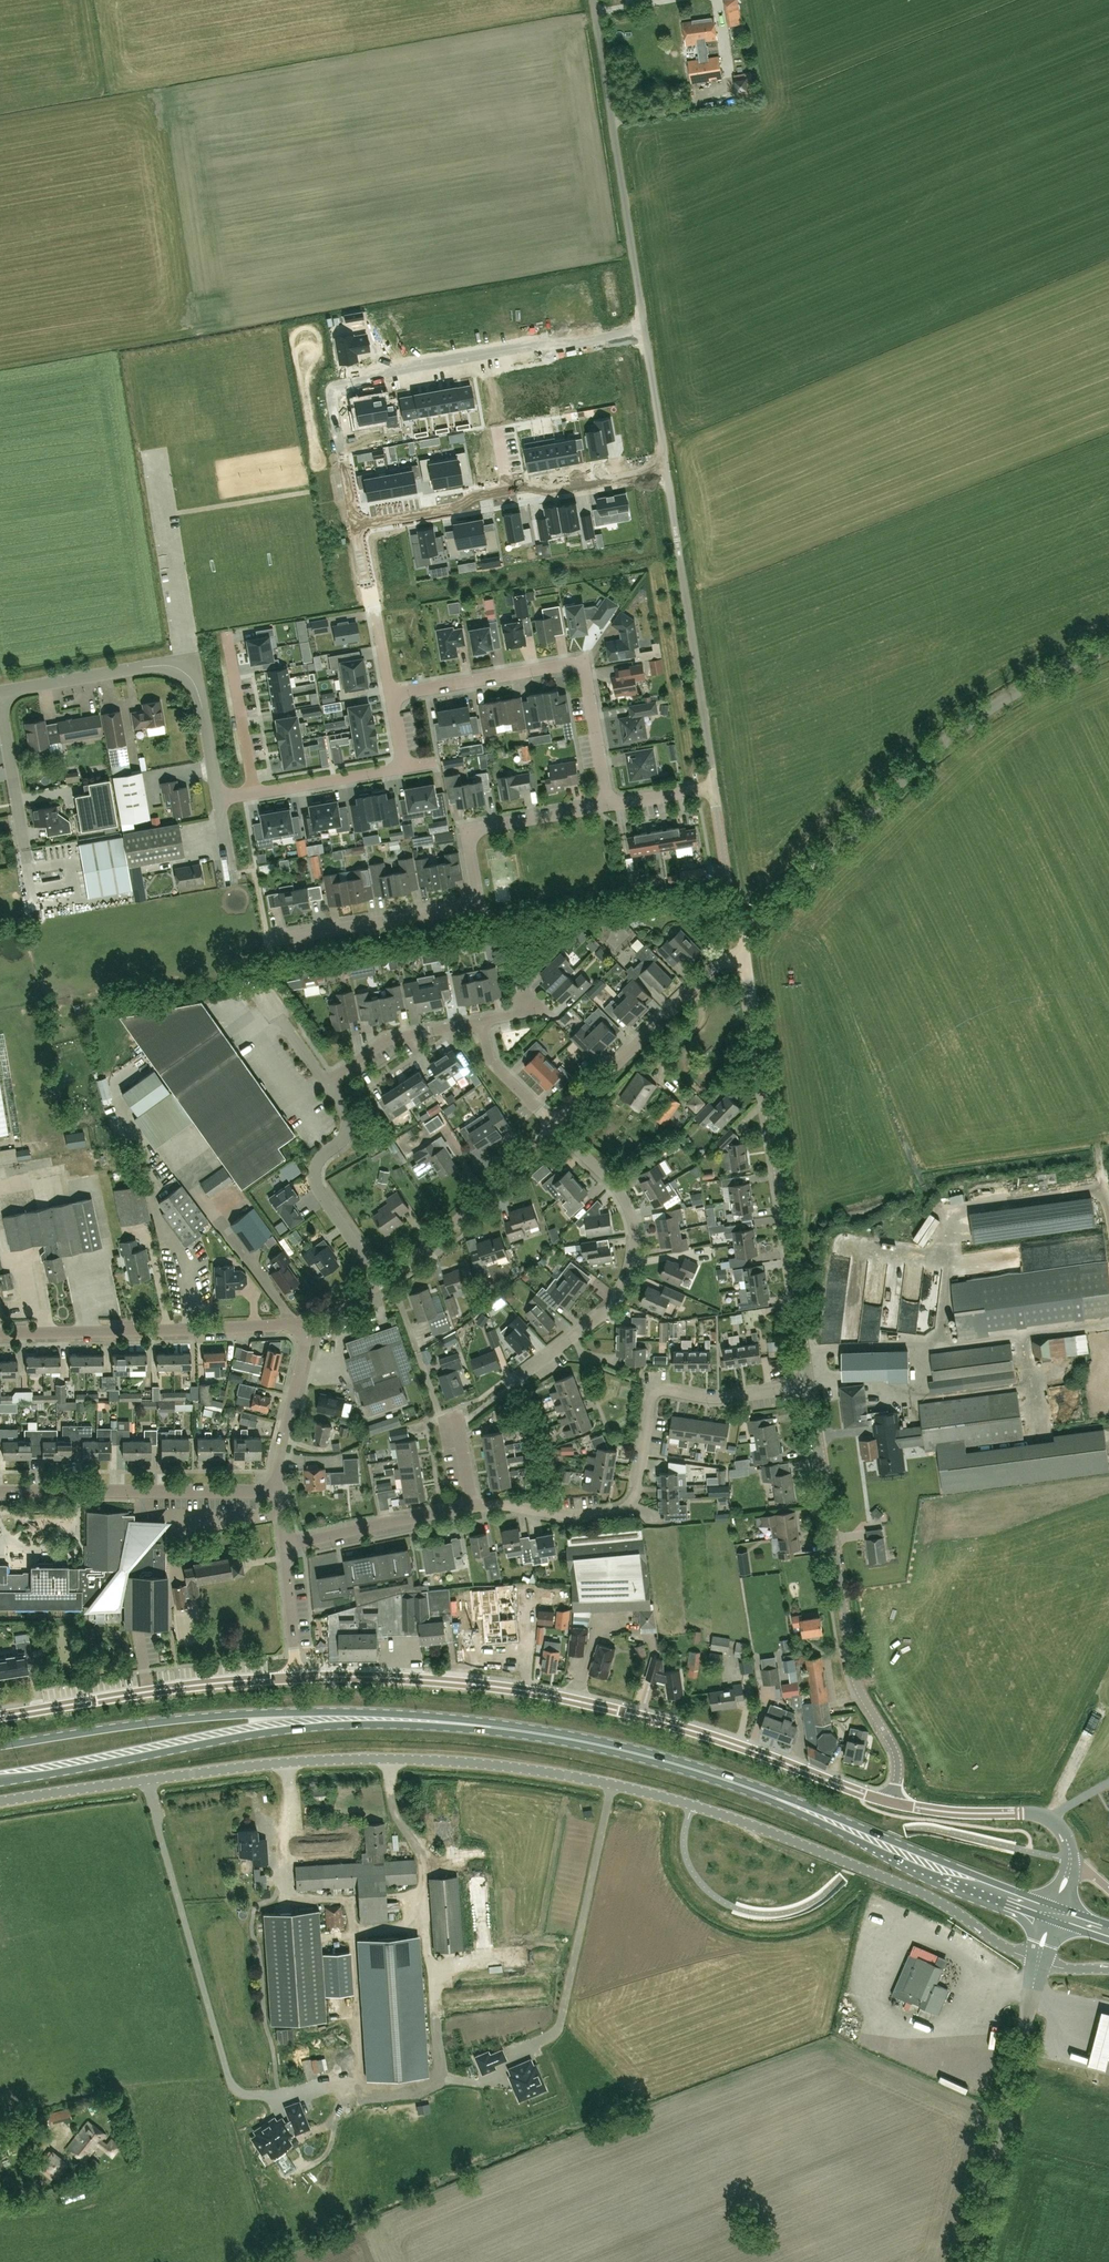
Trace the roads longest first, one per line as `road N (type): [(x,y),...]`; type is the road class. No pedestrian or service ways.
road 1 (unclassified): [(0,1801),(238,1767),(391,1758),(535,1770),(692,1805)]
road 2 (primary): [(390,1718),(544,1733),(668,1761),(1055,1913)]
road 3 (residential): [(891,1801),(595,1703),(450,1681),(296,1676)]
road 4 (residential): [(472,1508),(460,1427),(611,1306),(633,1270),(633,1222),(623,1198),(556,1126)]
road 5 (unclassified): [(749,931),(949,740),(1034,680),(1108,647)]
road 6 (residential): [(809,1386),(744,950)]
road 7 (residential): [(472,1508),(622,1511),(637,1494),(656,1392),(717,1399),(809,1386)]
road 8 (residential): [(270,938),(479,907),(468,831),(608,806)]
road 9 (residential): [(891,1801),(896,1754),(853,1669),(809,1386)]
road 10 (primary): [(0,1779),(302,1722),(390,1718)]
road 11 (primary): [(390,1718),(234,1714),(0,1745)]
road 12 (unclassified): [(1037,1963),(925,1894),(692,1805)]
road 13 (residential): [(608,806),(585,661),(390,694)]
road 14 (residential): [(220,801),(196,685),(177,667),(0,691)]
road 15 (residential): [(645,330),(391,368),(332,387)]
road 16 (residential): [(715,786),(667,471)]
road 17 (residential): [(357,526),(457,507),(474,495),(667,471)]
road 18 (residential): [(0,1332),(309,1323)]
road 19 (unclassified): [(969,2261),(1037,1963)]
road 20 (residential): [(296,1676),(0,1715)]
road 21 (residential): [(0,1491),(278,1490)]
road 22 (unclassified): [(634,257),(594,0)]
road 23 (residential): [(556,1126),(724,958),(744,950)]
road 24 (residential): [(371,1288),(482,1200),(556,1126)]
road 25 (residential): [(371,1288),(368,1261),(317,1189),(319,1158),(347,1133),(327,1083)]
road 26 (residential): [(285,1546),(472,1508)]
road 27 (residential): [(28,866),(0,691)]
road 28 (residential): [(327,1083),(392,1038),(483,1022)]
road 29 (residential): [(390,694),(357,526)]
road 30 (residential): [(255,795),(228,627)]
road 31 (residential): [(278,1490),(309,1323)]
road 32 (residential): [(405,769),(255,795)]
road 33 (residential): [(749,931),(732,908),(715,786)]
road 34 (residential): [(667,471),(645,330)]
road 35 (residential): [(357,526),(332,387)]
road 36 (residential): [(556,1126),(490,1061),(483,1022)]
road 37 (residential): [(296,1676),(285,1546)]
road 38 (residential): [(1016,1802),(963,1813),(891,1801)]
road 39 (residential): [(327,1083),(256,984)]

